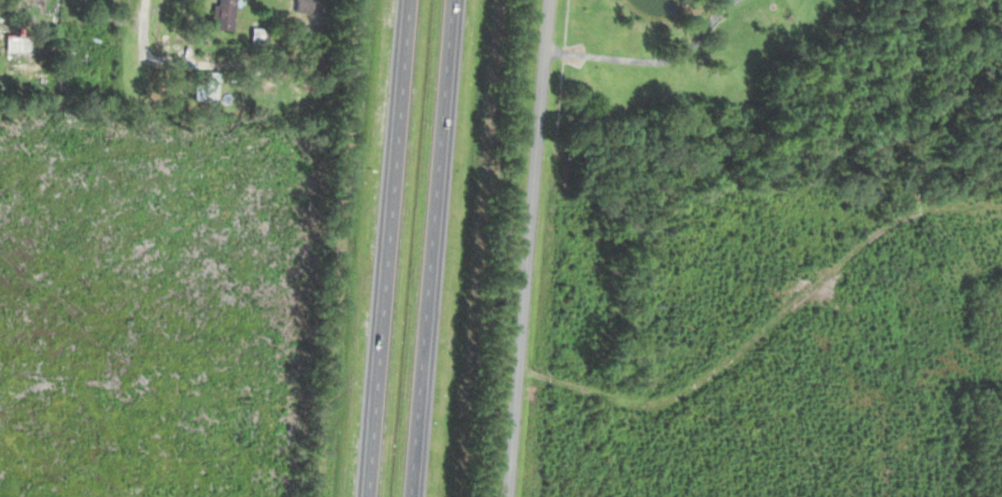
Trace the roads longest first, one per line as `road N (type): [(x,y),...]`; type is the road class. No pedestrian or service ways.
road 1 (track): [(519,363),(626,397),(664,392),(790,309),(890,215),(1001,209)]
road 2 (motorway): [(411,496),(453,0)]
road 3 (residential): [(508,496),(549,0)]
road 4 (motorway): [(410,0),(370,496)]

